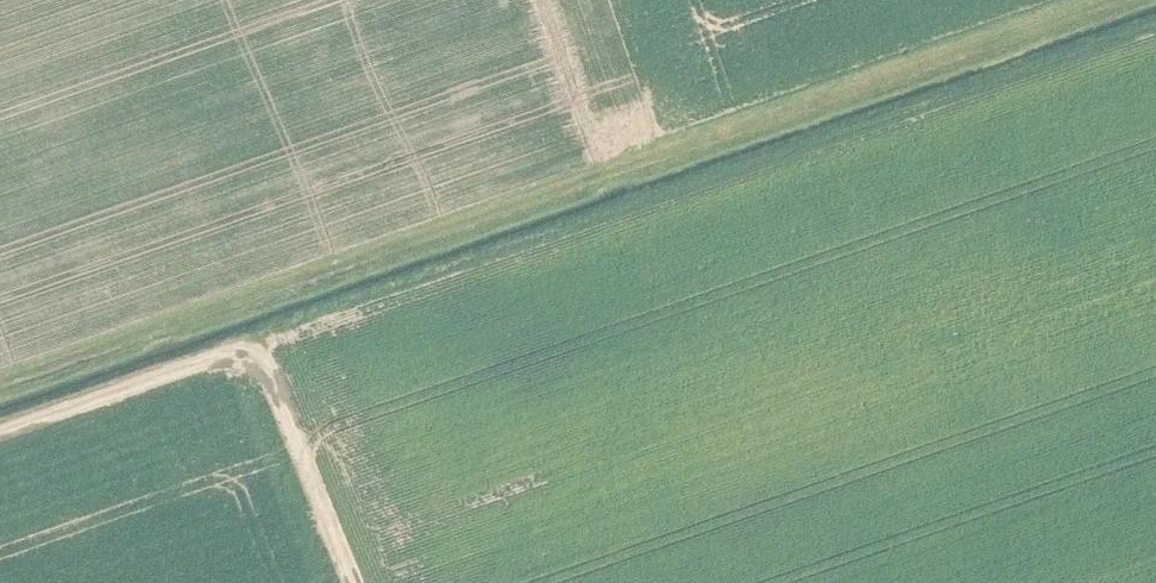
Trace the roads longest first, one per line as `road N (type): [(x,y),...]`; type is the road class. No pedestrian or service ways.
road 1 (track): [(348,582),(264,371),(222,355),(0,434)]

